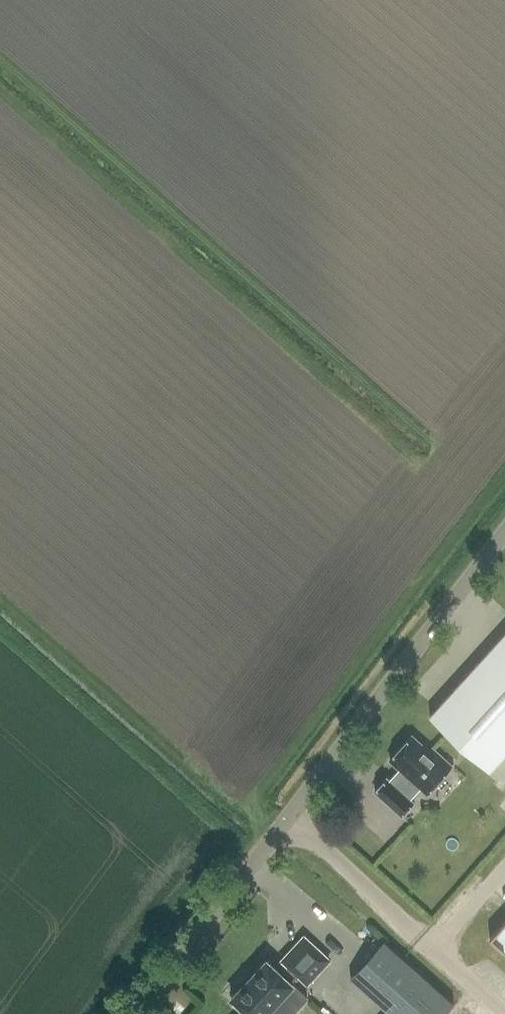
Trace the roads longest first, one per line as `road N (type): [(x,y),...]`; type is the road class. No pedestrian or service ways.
road 1 (unclassified): [(283,827),(504,540)]
road 2 (unclassified): [(283,827),(499,1013)]
road 3 (unclassified): [(143,1013),(283,827)]

